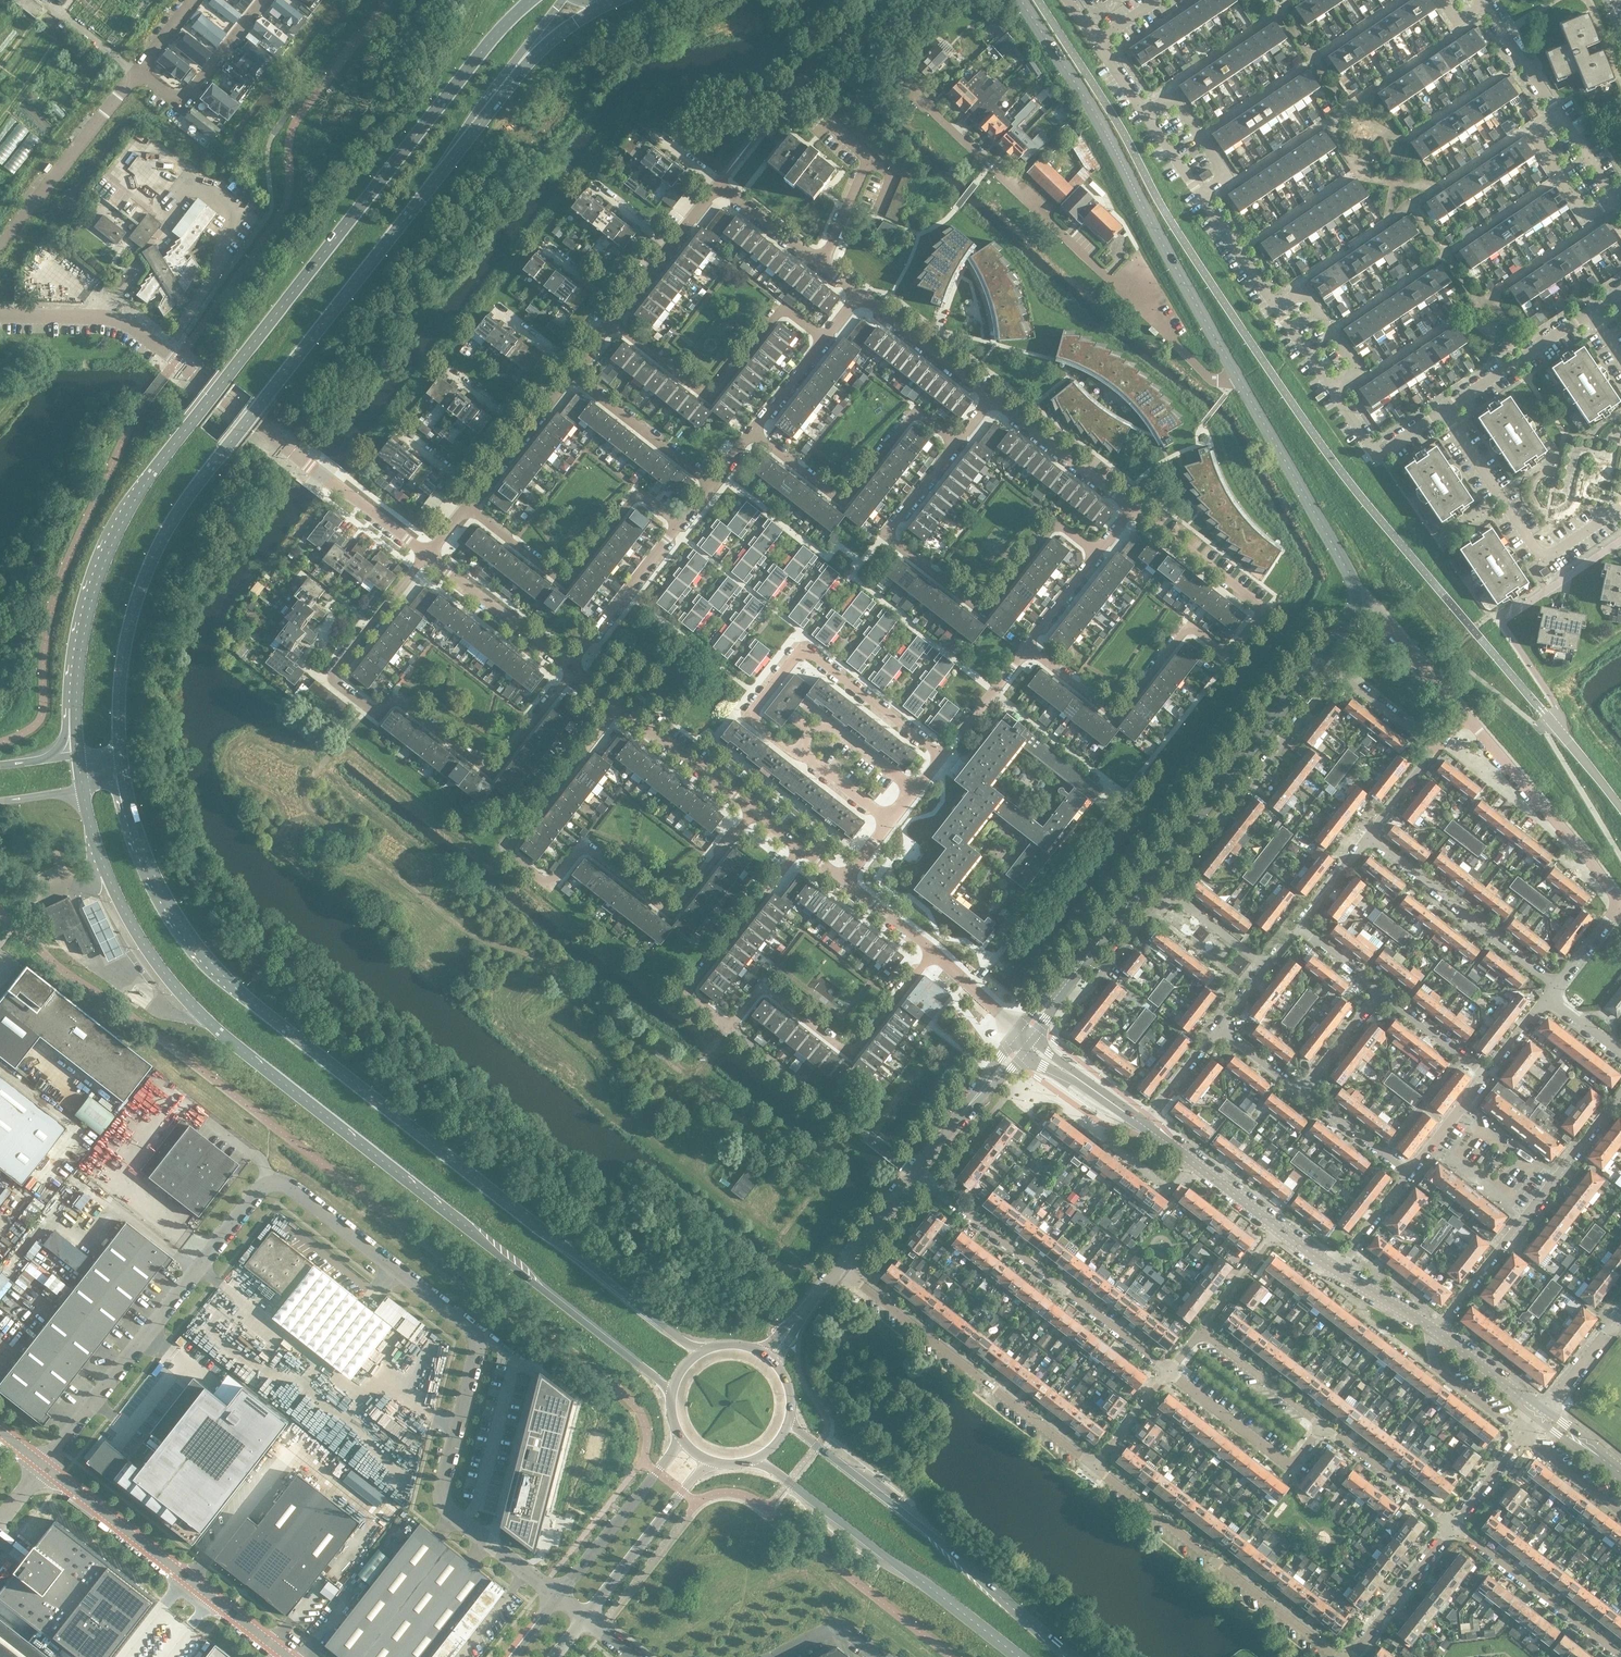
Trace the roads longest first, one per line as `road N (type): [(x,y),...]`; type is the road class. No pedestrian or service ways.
road 1 (secondary): [(122,766),(119,700),(130,625),(186,499),(530,60),(617,0)]
road 2 (unclassified): [(47,1466),(278,1179),(478,1336),(446,1498),(559,1596)]
road 3 (secondary): [(532,0),(463,73),(131,507),(84,627),(78,756)]
road 4 (secondary): [(83,788),(125,911),(204,1018),(672,1391)]
road 5 (secondary): [(700,1352),(229,982),(158,883),(122,766)]
road 6 (tertiary): [(1062,988),(1322,657),(1355,600)]
road 7 (residential): [(1239,380),(1216,384),(913,93)]
road 8 (tertiary): [(1239,380),(1101,124),(1022,0)]
road 9 (residential): [(1166,893),(1338,673),(1434,747)]
road 10 (secondary): [(1069,1656),(790,1421)]
road 11 (residential): [(509,846),(553,880),(582,843),(669,912),(752,808)]
road 12 (secondary): [(757,1460),(1019,1656)]
road 13 (residential): [(1094,1467),(840,1265)]
road 14 (residential): [(915,1172),(1169,1373)]
road 15 (unclassified): [(428,555),(178,362)]
road 16 (residential): [(1339,1656),(1094,1467)]
road 17 (unclassified): [(289,1656),(47,1466)]
road 18 (residential): [(0,237),(191,0)]
road 19 (residential): [(825,340),(779,305),(709,399),(611,320)]
road 20 (residential): [(727,1026),(759,985),(849,1054),(930,950)]
road 21 (residential): [(680,524),(639,491),(565,584),(466,507)]
road 22 (residential): [(885,533),(982,612),(1057,521),(1099,553)]
road 23 (residential): [(369,707),(382,709),(395,694),(493,773),(572,667)]
road 24 (residential): [(957,443),(914,409),(841,501),(753,431)]
road 25 (residential): [(1230,656),(1189,623),(1114,714),(1027,644)]
road 26 (residential): [(1620,506),(1542,558),(1445,410)]
road 27 (residential): [(940,753),(806,643),(749,713)]
road 28 (unclassified): [(1620,905),(1463,712)]
road 29 (tertiary): [(1355,600),(1239,380)]
road 30 (residential): [(1559,987),(1367,834)]
road 31 (residential): [(727,1026),(684,989),(797,843)]
road 32 (residential): [(1169,1373),(1292,1469),(1324,1426)]
road 33 (residential): [(1457,1528),(1620,1656)]
road 34 (residential): [(369,707),(330,676),(428,555)]
road 35 (unclassified): [(587,1618),(711,1462)]
road 36 (unclassified): [(681,1439),(559,1596)]
road 37 (unclassified): [(0,315),(108,319),(178,362)]
road 38 (unclassified): [(572,667),(428,555)]
road 39 (residential): [(509,846),(621,705)]
road 40 (residential): [(712,484),(572,371)]
road 41 (residential): [(572,667),(680,524)]
road 42 (residential): [(1133,510),(992,400)]
road 43 (tertiary): [(1281,1230),(1139,1123)]
road 44 (residential): [(888,821),(749,713)]
road 45 (residential): [(1591,312),(1445,410)]
road 46 (residential): [(1254,617),(1260,610),(1133,510)]
road 47 (residential): [(1616,198),(1587,217),(1532,132),(1560,114)]
road 48 (residential): [(992,400),(860,296)]
road 49 (residential): [(822,264),(868,158),(830,122)]
road 50 (residential): [(1324,1426),(1457,1528)]
road 51 (residential): [(1350,1656),(1457,1528)]
road 52 (unclassified): [(752,808),(621,705)]
road 53 (residential): [(1333,392),(1359,371),(1304,290),(1276,309)]
road 54 (tertiary): [(915,1172),(1017,1044)]
road 55 (residential): [(852,1123),(727,1026)]
road 56 (unclassified): [(1463,712),(1370,605),(1355,600)]
road 57 (residential): [(1445,410),(1377,453),(1333,392)]
road 58 (residential): [(1062,988),(1082,996),(1166,893)]
road 59 (residential): [(1202,1334),(1324,1426)]
road 60 (residential): [(1525,1438),(1435,1366),(1438,1332)]
road 61 (tertiary): [(1017,1044),(1139,1123)]
road 62 (residential): [(1204,201),(1230,183),(1165,90)]
road 63 (residential): [(1438,1332),(1527,1219)]
road 64 (tertiary): [(1139,1123),(1026,1034)]
road 65 (residential): [(940,753),(1027,644)]
road 66 (residential): [(1412,1176),(1302,1091)]
road 67 (residential): [(1488,1078),(1381,991)]
road 68 (tertiary): [(1543,1415),(1438,1332)]
road 69 (residential): [(822,264),(718,184)]
road 70 (residential): [(1281,1230),(1202,1334)]
road 71 (residential): [(1276,309),(1204,201)]
road 72 (residential): [(1302,1091),(1381,991)]
road 73 (residential): [(1543,1415),(1620,1317)]
road 74 (residential): [(1412,1176),(1488,1078)]
road 75 (residential): [(1139,1123),(1216,1026)]
road 76 (residential): [(1336,1271),(1412,1176)]
road 77 (residential): [(1264,965),(1166,893)]
road 78 (residential): [(1620,1513),(1525,1438)]
road 79 (residential): [(1169,1373),(1094,1467)]

